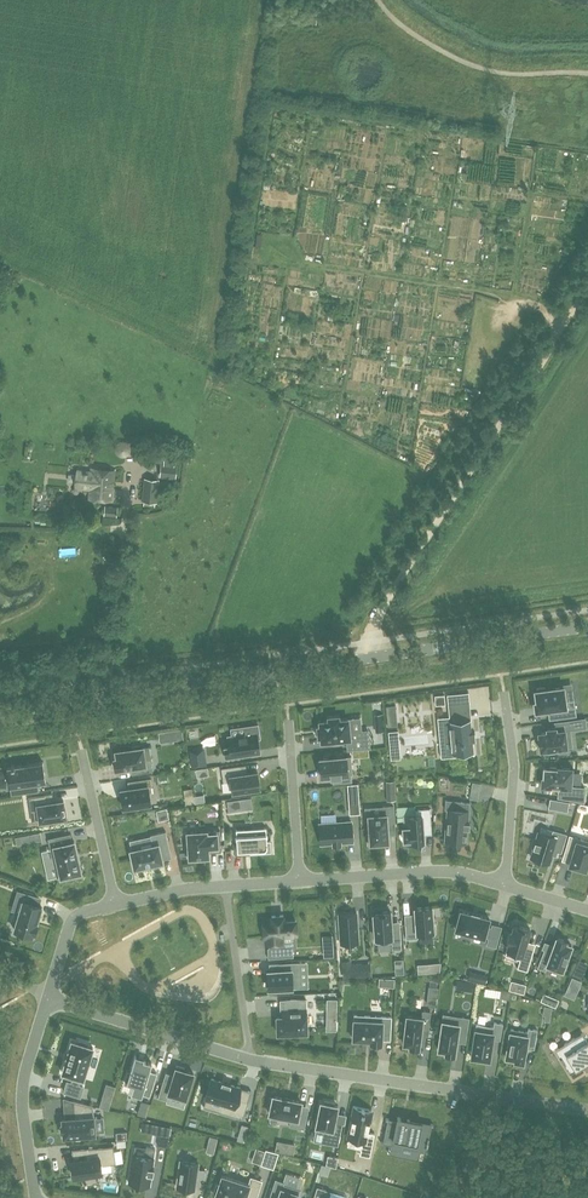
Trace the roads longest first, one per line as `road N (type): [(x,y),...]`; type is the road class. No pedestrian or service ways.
road 1 (tertiary): [(0,711),(587,626)]
road 2 (track): [(587,283),(404,573),(377,618),(376,640)]
road 3 (residential): [(587,1110),(248,1059)]
road 4 (residential): [(248,1059),(48,997)]
road 5 (residential): [(299,881),(447,871),(505,884)]
road 6 (residential): [(36,1197),(25,1089),(48,997)]
road 7 (residential): [(505,884),(514,766),(504,692)]
road 8 (residential): [(226,887),(248,1059)]
road 9 (residential): [(299,881),(288,721)]
road 10 (residential): [(115,905),(83,751)]
road 11 (residential): [(48,997),(74,919),(115,905)]

